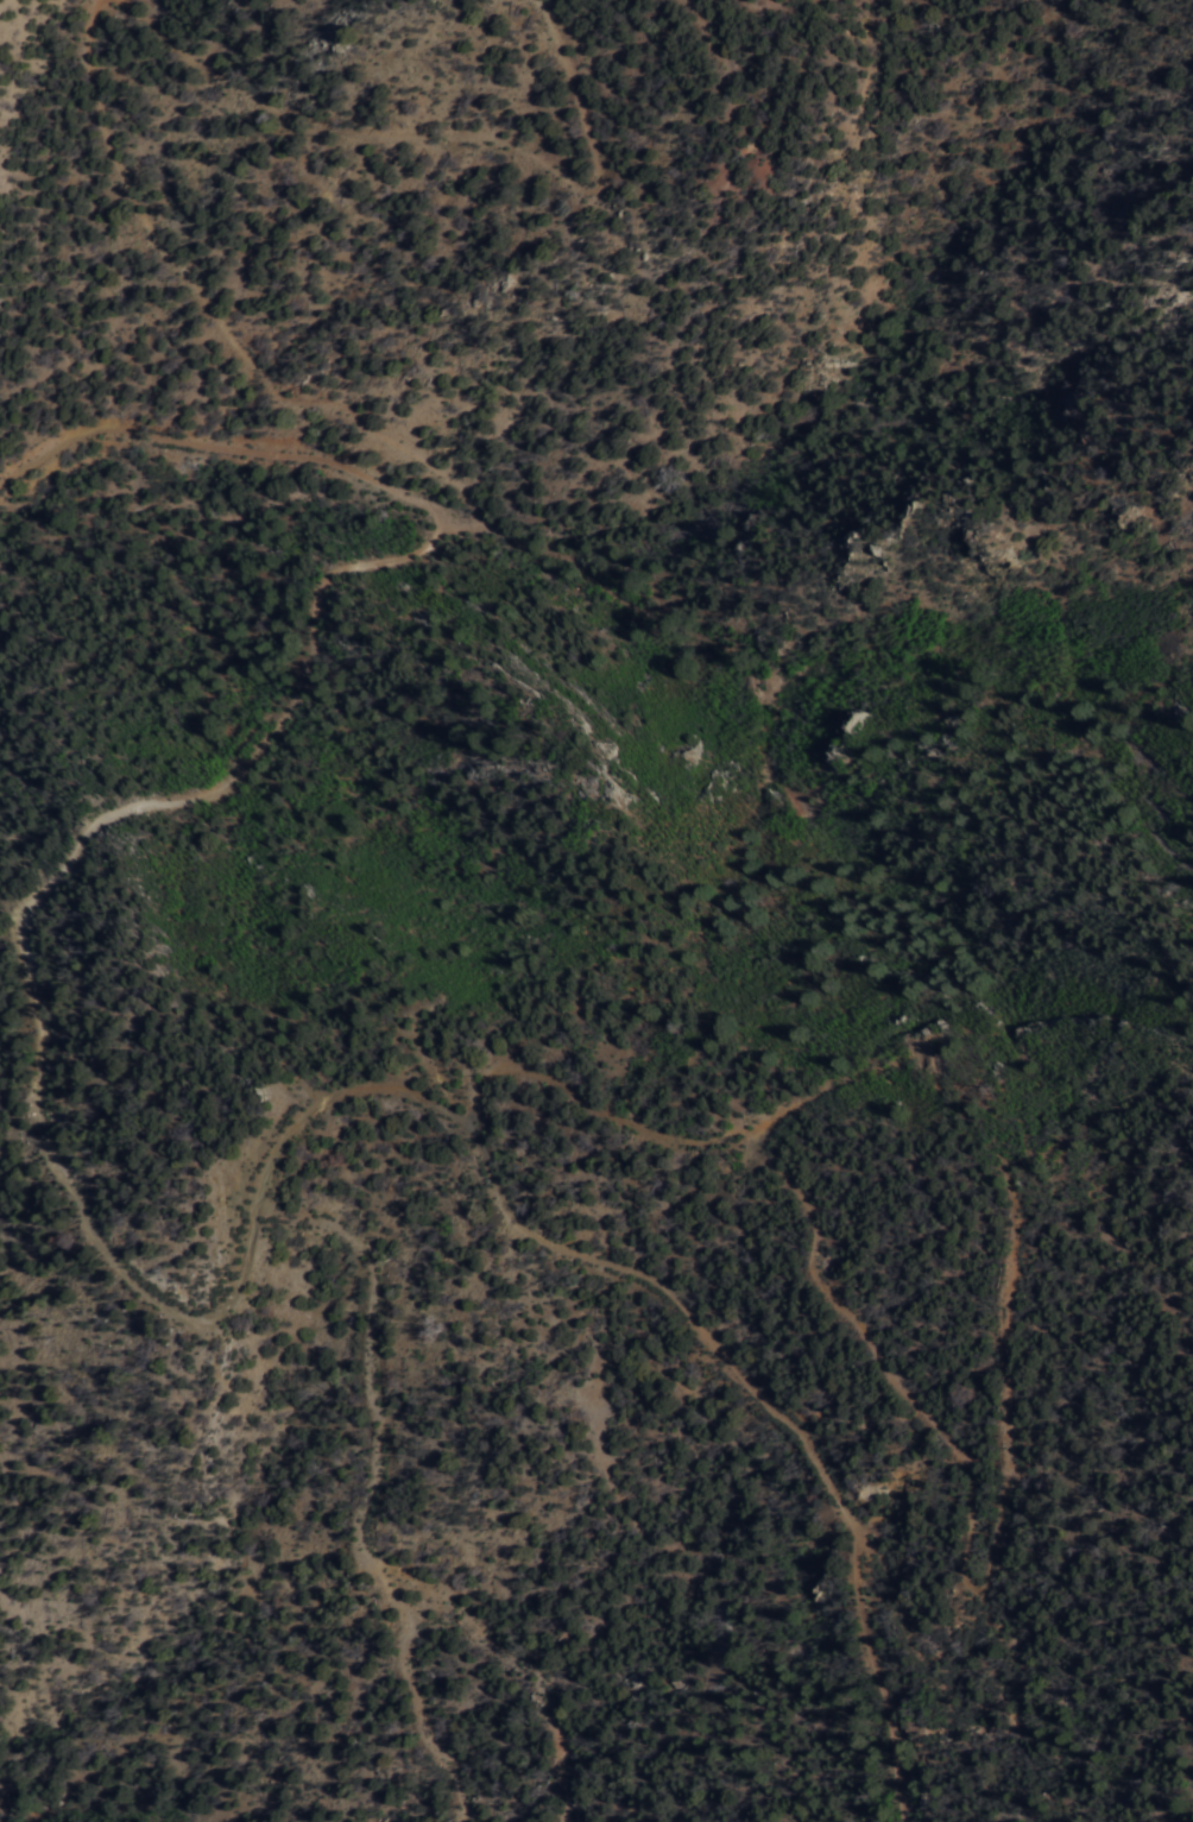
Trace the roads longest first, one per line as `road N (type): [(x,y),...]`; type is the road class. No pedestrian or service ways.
road 1 (track): [(0,513),(29,494),(51,464),(105,440),(157,437),(367,480),(463,524),(479,546),(463,570),(364,590),(348,677),(316,757),(265,809),(132,831),(37,931),(52,1071),(49,1166),(109,1274),(173,1326),(203,1320),(234,1287),(267,1183),(307,1112),(372,1096),(416,1102),(466,1126),(513,1231),(563,1260),(616,1271)]
road 2 (track): [(768,0),(727,19),(447,12),(447,92),(513,153),(513,215),(434,227),(307,202),(130,74),(56,74),(38,105),(20,196),(145,228),(258,386),(295,411),(358,427),(486,499),(511,534),(506,546),(479,546)]
road 3 (track): [(616,1271),(667,1292),(801,1433),(850,1520),(889,1763),(887,1821)]

